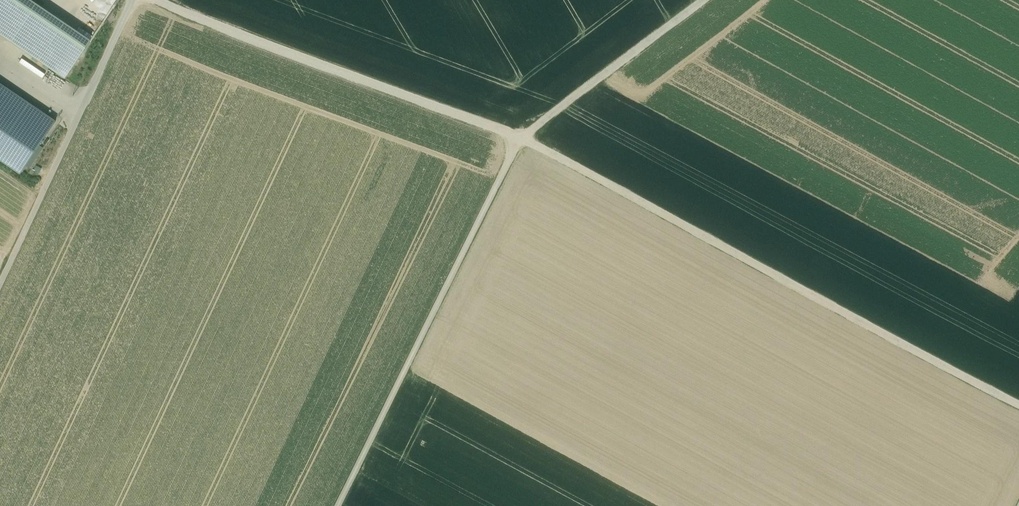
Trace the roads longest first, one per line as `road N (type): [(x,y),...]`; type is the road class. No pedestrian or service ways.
road 1 (track): [(520,137),(1018,405)]
road 2 (track): [(337,505),(520,137)]
road 3 (track): [(153,0),(520,137)]
road 4 (track): [(0,283),(132,0)]
road 5 (track): [(520,137),(696,0)]

